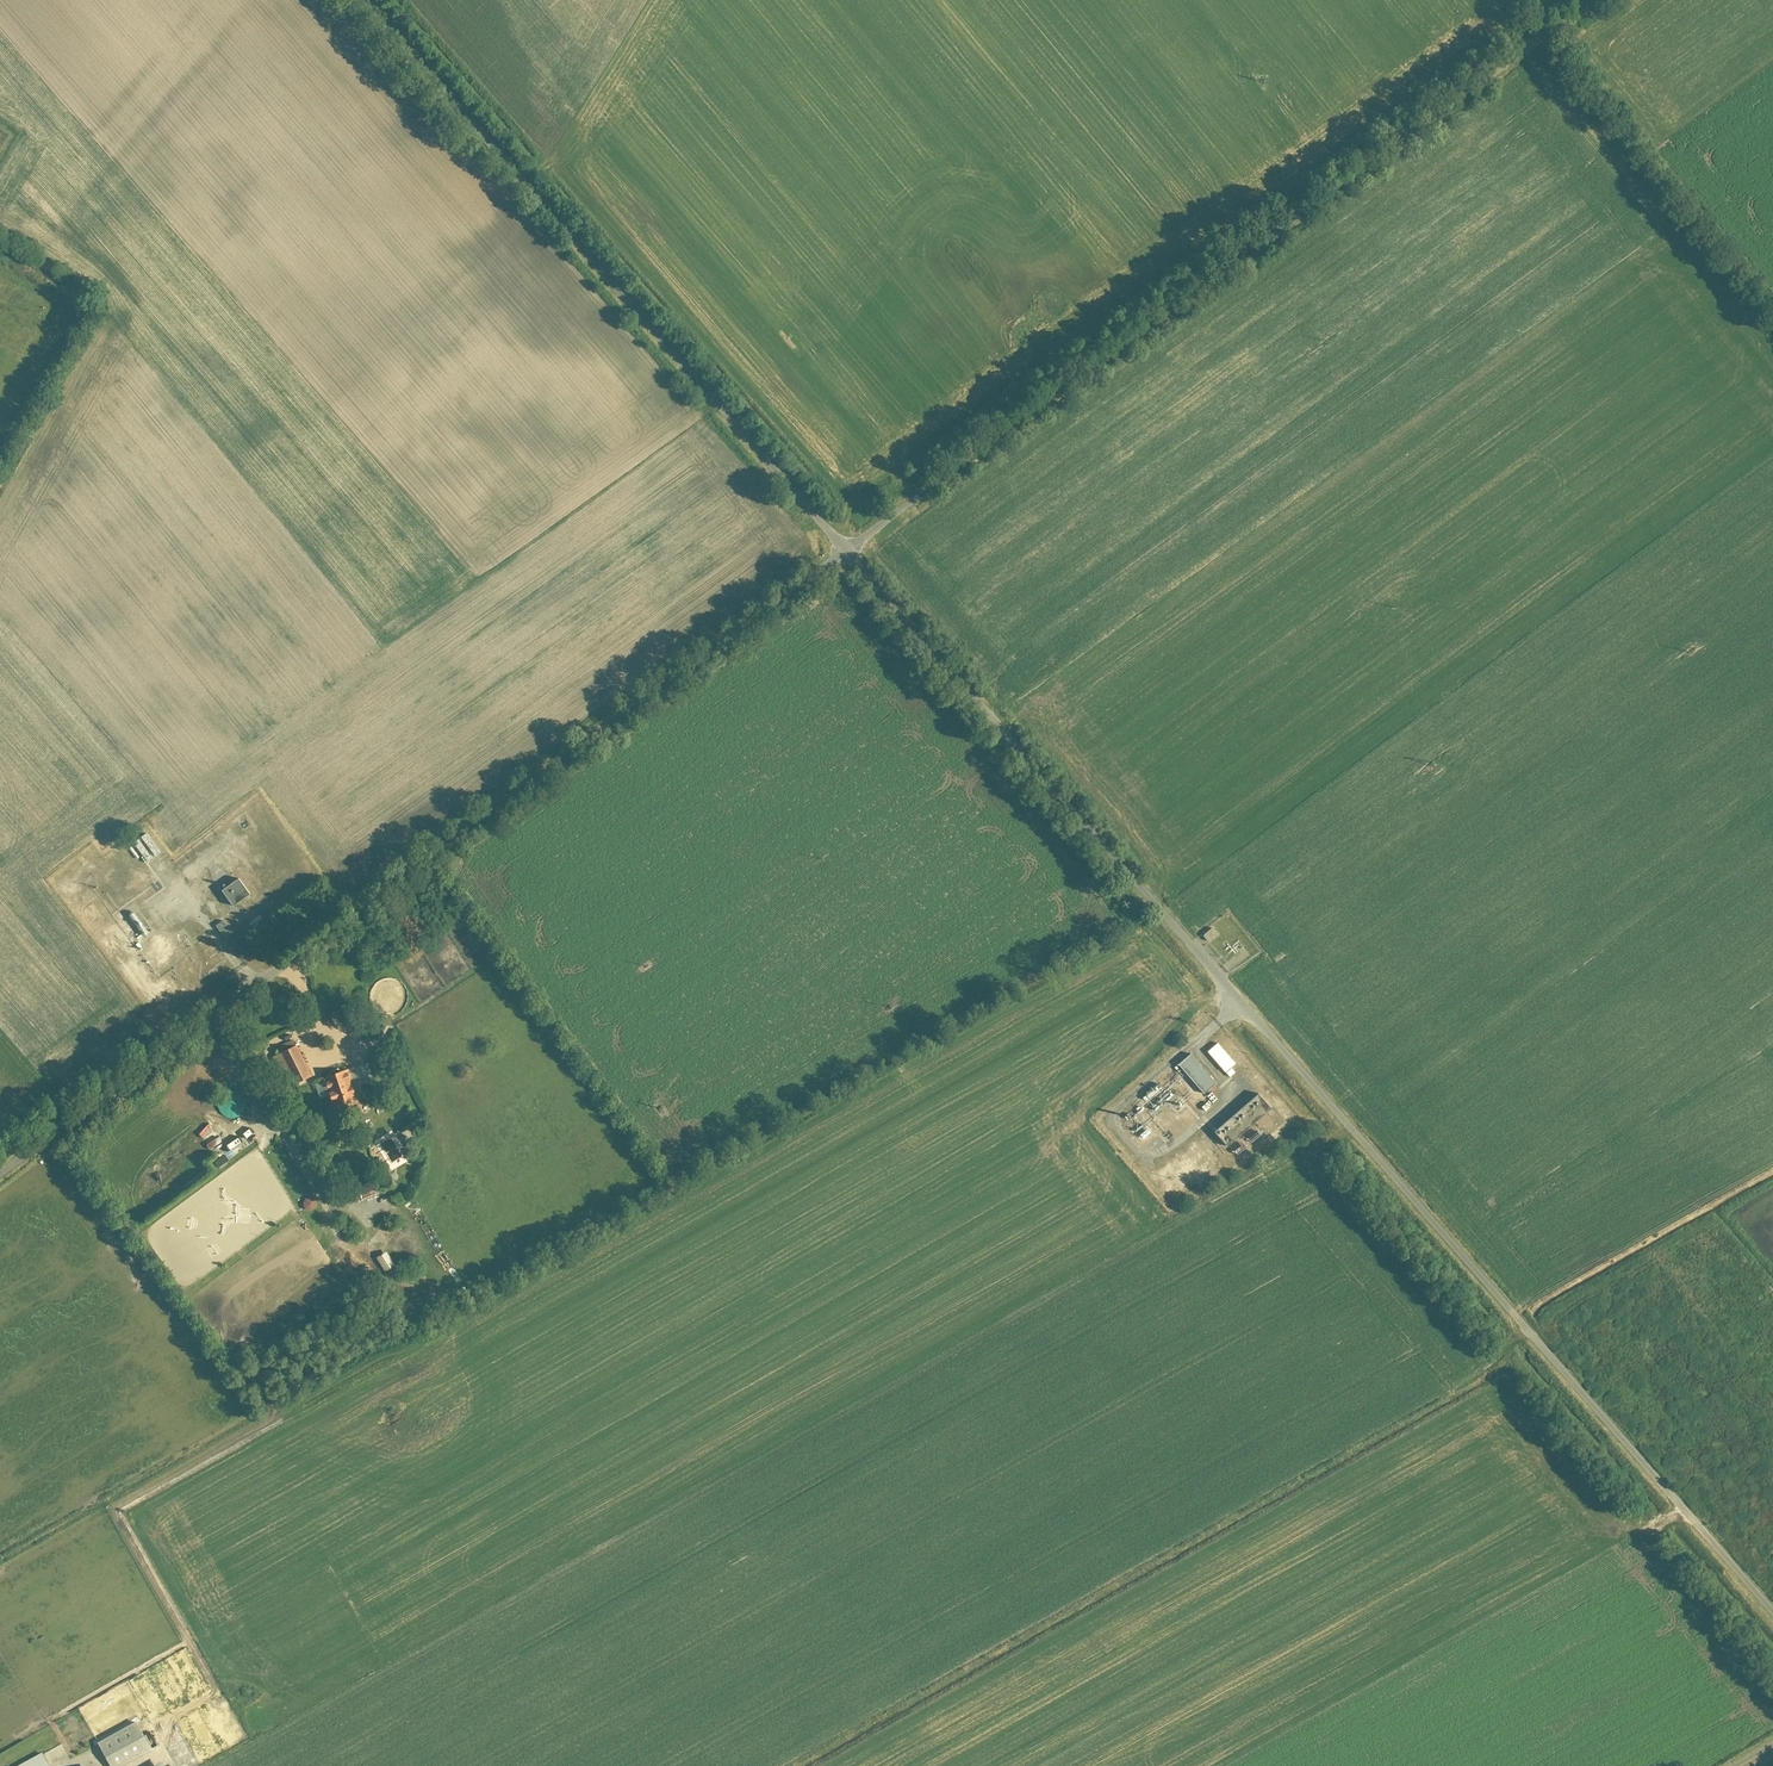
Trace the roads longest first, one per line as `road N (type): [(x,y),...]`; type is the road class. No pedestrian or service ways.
road 1 (unclassified): [(844,552),(1772,1622)]
road 2 (unclassified): [(0,1176),(844,552)]
road 3 (unclassified): [(844,552),(1596,0)]
road 4 (unclassified): [(361,0),(844,552)]

